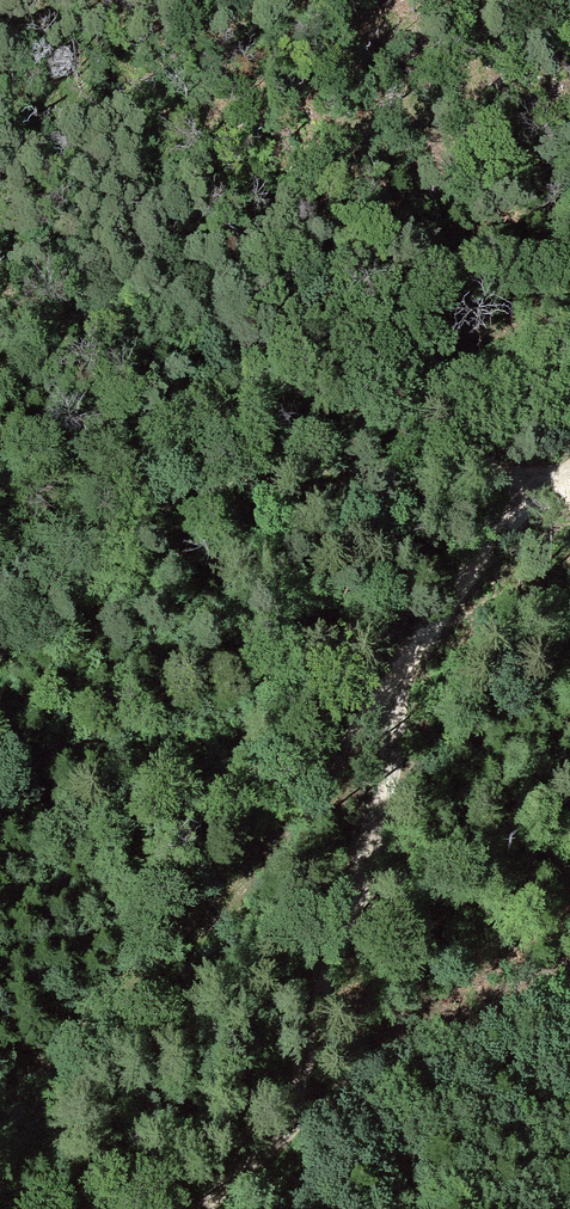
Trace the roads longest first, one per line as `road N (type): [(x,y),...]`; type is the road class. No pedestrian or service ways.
road 1 (track): [(569,475),(303,481),(205,498),(77,550),(31,589),(0,644)]
road 2 (track): [(401,672),(311,811),(235,903),(0,1101)]
road 3 (track): [(401,672),(388,812),(317,1033),(300,1127)]
road 4 (track): [(554,474),(401,672)]
road 5 (track): [(300,1127),(205,1208)]

